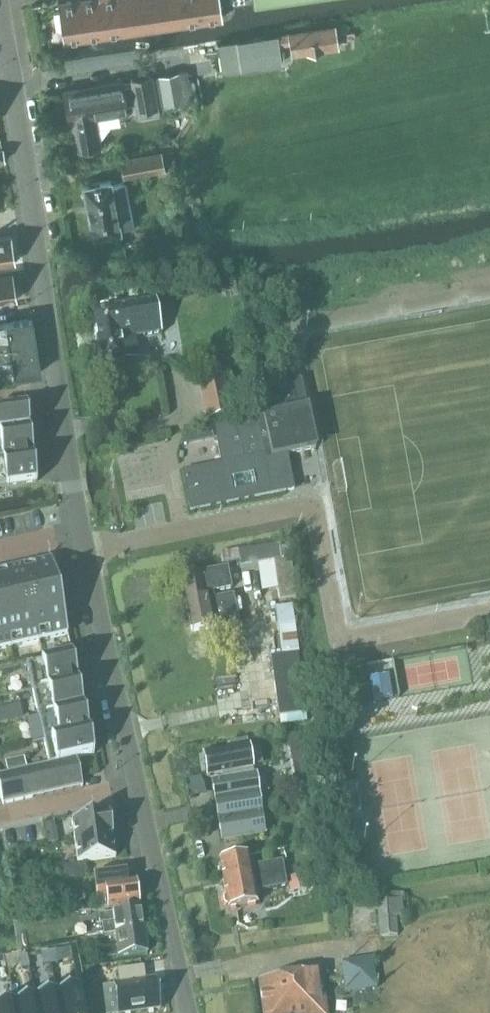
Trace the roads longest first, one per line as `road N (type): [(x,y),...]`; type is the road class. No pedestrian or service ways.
road 1 (tertiary): [(61,388),(0,40)]
road 2 (tertiary): [(138,783),(86,535)]
road 3 (tertiary): [(188,1012),(138,783)]
road 4 (tertiary): [(86,535),(61,388)]
road 5 (residential): [(0,817),(138,783)]

